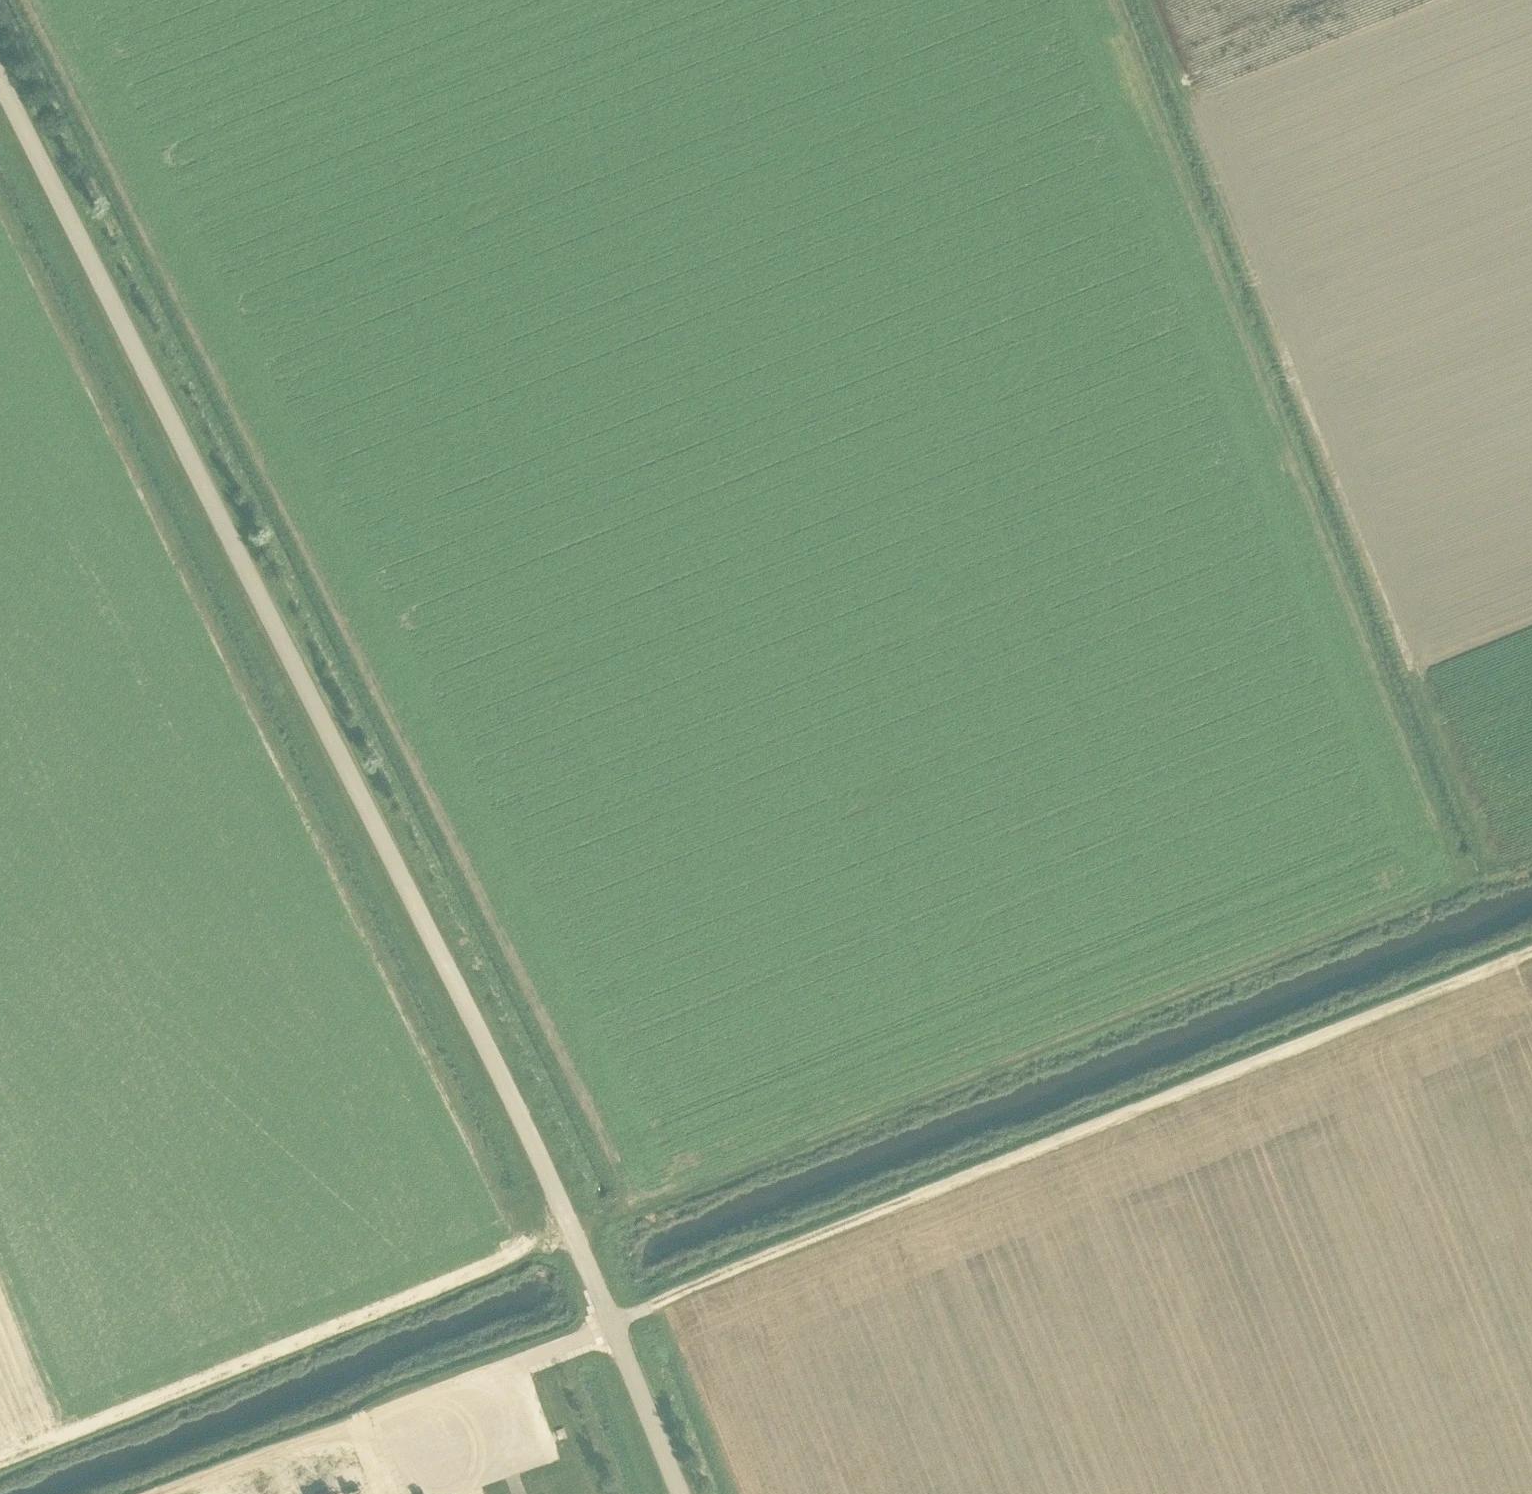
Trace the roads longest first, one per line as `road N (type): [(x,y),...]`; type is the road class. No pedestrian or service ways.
road 1 (unclassified): [(679,1493),(510,1095),(0,87)]

